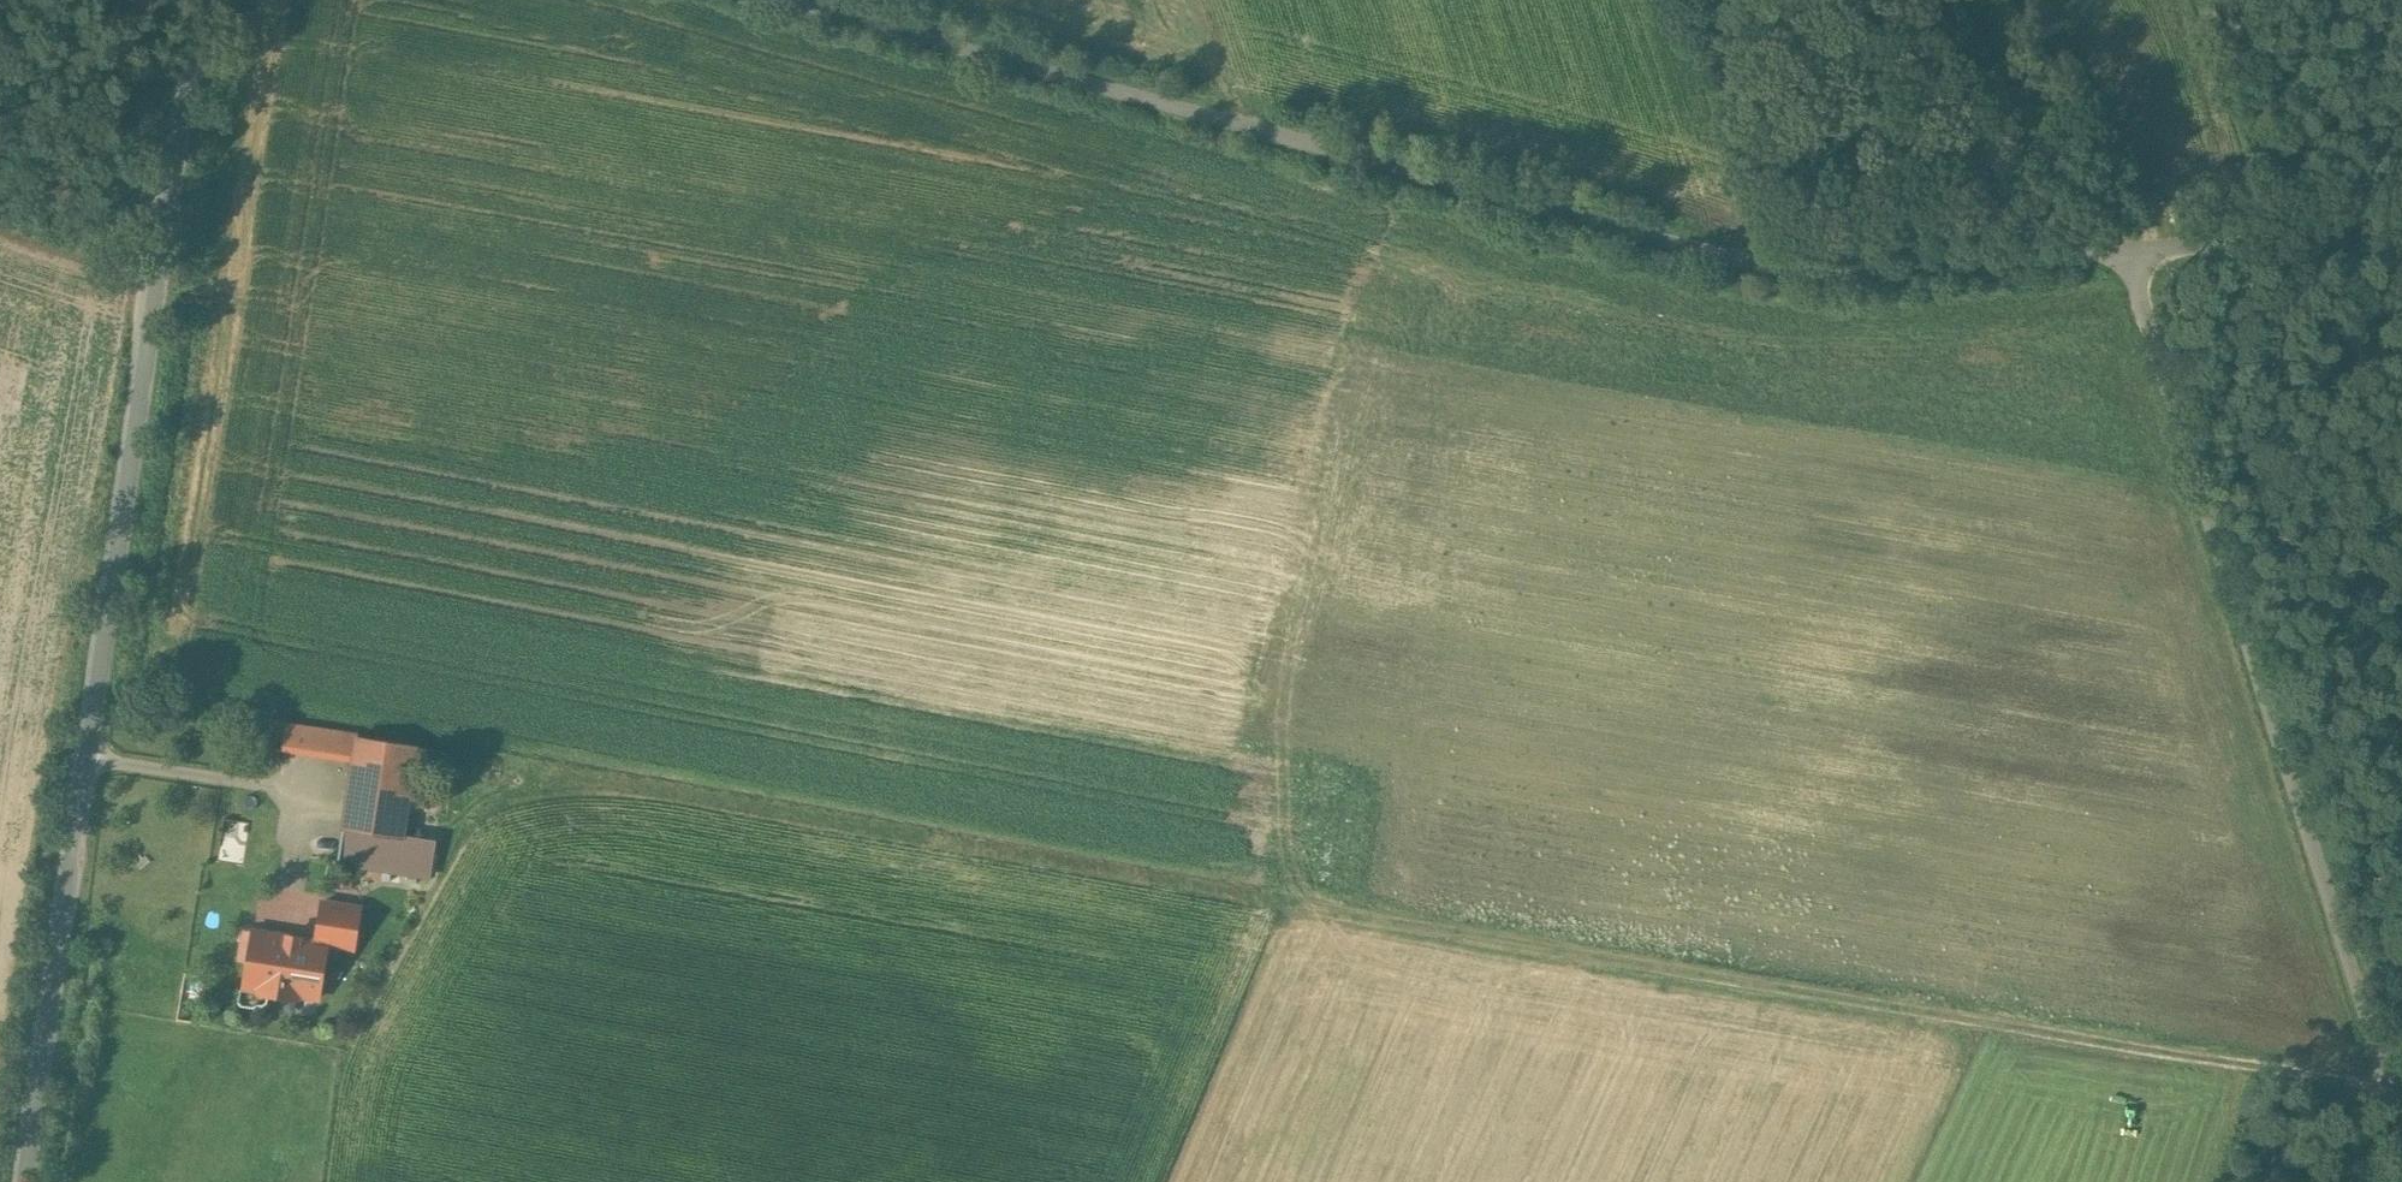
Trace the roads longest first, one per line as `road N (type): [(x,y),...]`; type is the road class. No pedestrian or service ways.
road 1 (unclassified): [(2133,252),(1762,266),(796,0)]
road 2 (unclassified): [(23,1181),(161,255),(207,0)]
road 3 (track): [(2390,1070),(2352,1081),(1309,907)]
road 4 (unclassified): [(2401,1106),(2133,252)]
road 5 (unclassified): [(2401,236),(2133,252)]
road 6 (track): [(161,255),(0,215)]

